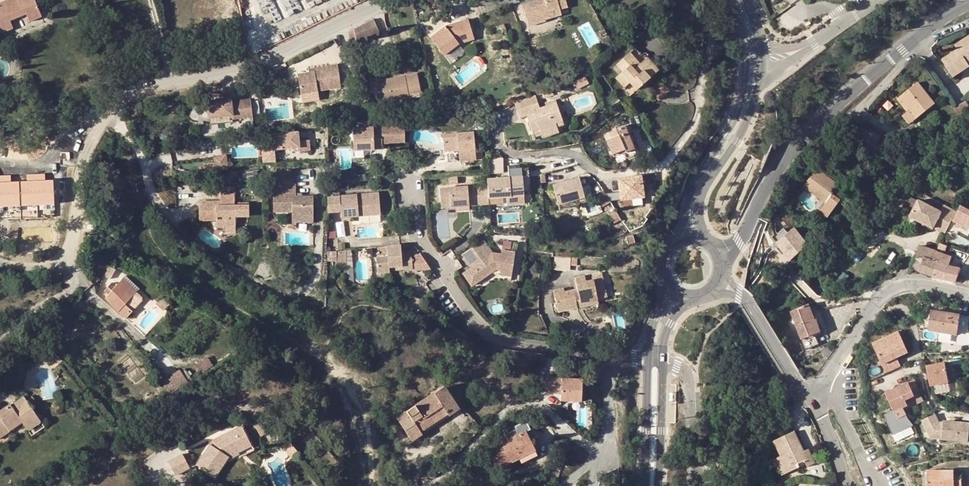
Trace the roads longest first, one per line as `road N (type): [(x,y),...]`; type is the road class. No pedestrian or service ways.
road 1 (residential): [(389,0),(258,63),(129,93),(90,137),(63,258)]
road 2 (tertiary): [(739,241),(777,167),(813,128),(968,5)]
road 3 (unclassified): [(609,357),(607,447),(592,448),(541,409),(517,408),(500,416),(434,485)]
road 4 (residential): [(410,182),(427,245),(479,327),(609,357)]
road 5 (residential): [(968,294),(919,285),(887,293),(812,393)]
road 6 (tertiary): [(747,61),(739,107),(694,180),(677,244)]
road 7 (tertiary): [(703,242),(706,186),(746,126),(765,69)]
road 8 (residential): [(812,393),(800,388),(740,295)]
road 9 (tertiary): [(647,362),(646,485)]
road 10 (tertiary): [(659,485),(664,364)]
road 11 (residential): [(63,258),(72,289),(0,338)]

